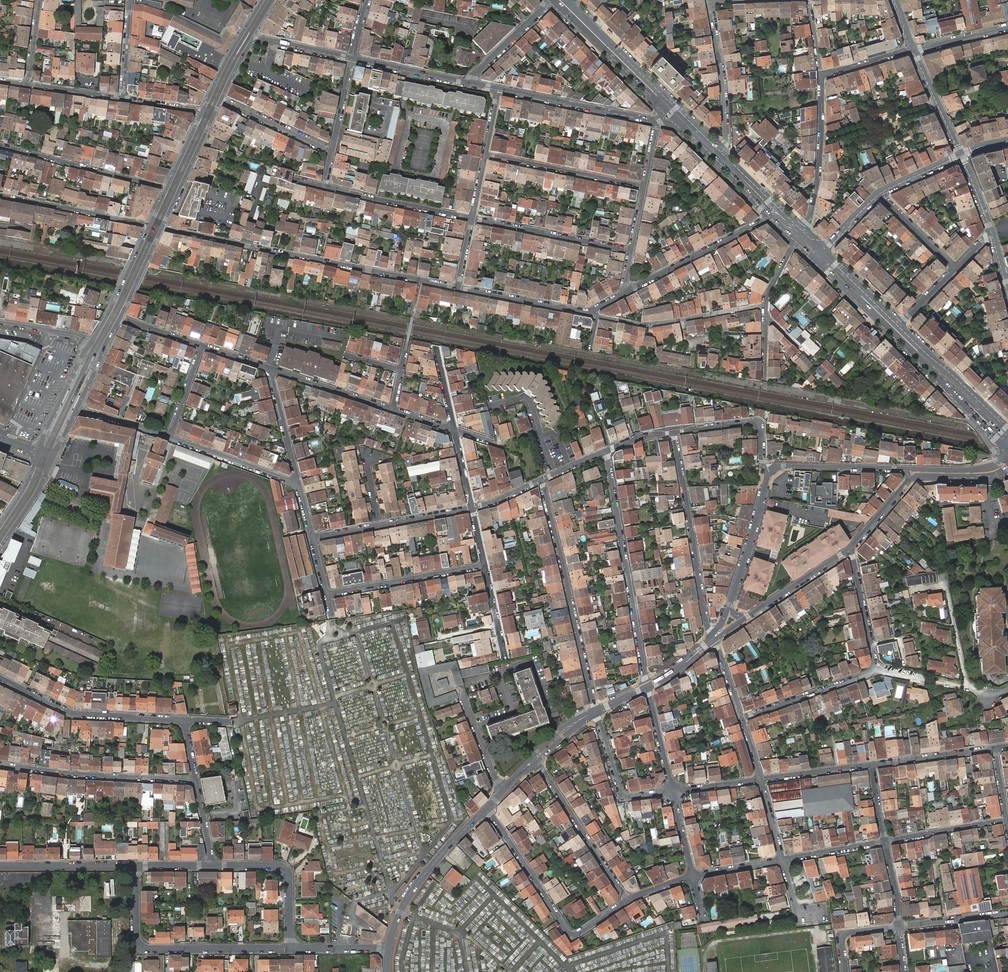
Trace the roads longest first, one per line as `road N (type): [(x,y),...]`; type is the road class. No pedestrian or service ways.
road 1 (residential): [(456,288),(161,228)]
road 2 (residential): [(847,550),(874,668),(741,718)]
road 3 (residential): [(606,451),(647,687)]
road 4 (residential): [(596,711),(541,480)]
road 5 (residential): [(137,865),(136,935),(144,948),(290,949)]
road 6 (residential): [(486,809),(572,936),(627,901)]
road 7 (residential): [(714,638),(674,432)]
road 8 (residential): [(0,765),(196,780)]
road 9 (residential): [(0,679),(77,715),(184,720)]
road 10 (tertiary): [(388,949),(417,884),(486,809)]
road 11 (residential): [(0,146),(166,190)]
road 12 (residential): [(766,306),(659,324),(597,316)]
road 13 (residential): [(627,901),(534,760)]
road 14 (secondary): [(220,101),(256,40),(352,58)]
road 15 (secondary): [(498,89),(658,122)]
road 16 (residential): [(632,252),(472,219)]
road 17 (residential): [(769,216),(625,293)]
road 18 (residential): [(486,154),(645,186)]
road 19 (residential): [(326,595),(484,565)]
road 20 (residential): [(821,74),(820,156),(801,229)]
road 21 (residential): [(709,0),(726,140),(719,151)]
road 22 (residential): [(150,226),(0,196)]
road 23 (residential): [(290,949),(286,872),(211,865)]
road 24 (residential): [(472,219),(325,186)]
road 25 (primary): [(1007,429),(898,326)]
road 26 (primary): [(561,7),(662,106)]
road 27 (tertiary): [(903,468),(783,466),(767,478)]
road 28 (residential): [(596,711),(622,795),(673,792)]
road 29 (residential): [(593,311),(456,288)]
road 30 (residential): [(169,437),(298,484)]
road 31 (residential): [(137,865),(0,866)]
road 32 (residential): [(674,432),(753,424),(767,478)]
road 33 (primary): [(915,354),(1007,450)]
road 34 (primary): [(660,93),(566,0)]
road 35 (tertiary): [(767,478),(730,604)]
road 36 (residential): [(394,410),(270,369)]
road 37 (primary): [(822,265),(915,354)]
road 38 (secondary): [(262,0),(202,113)]
road 39 (unclassified): [(915,354),(1007,438)]
road 40 (residential): [(884,840),(1007,821)]
road 41 (residential): [(873,765),(996,748)]
road 42 (residential): [(331,151),(220,101)]
road 43 (secondary): [(161,228),(212,118)]
road 44 (primary): [(686,129),(769,216)]

